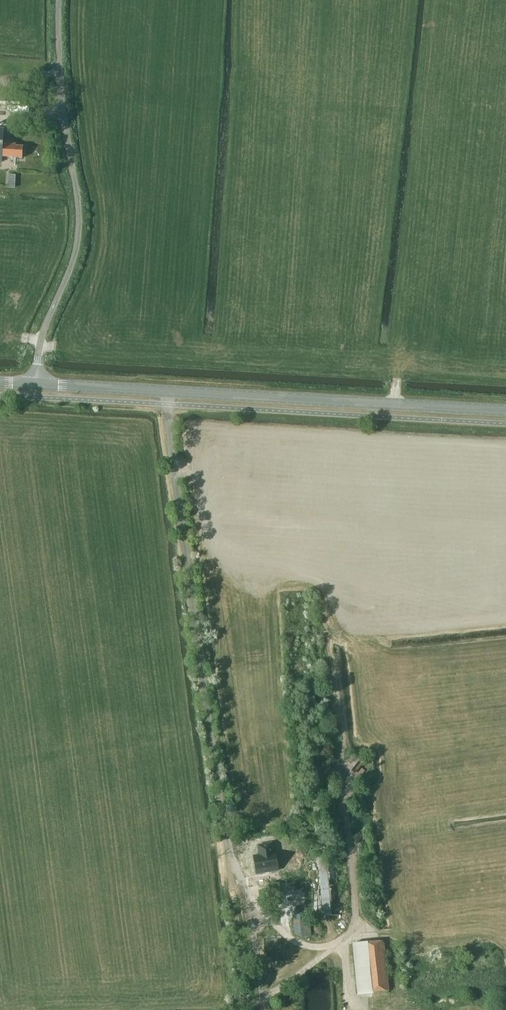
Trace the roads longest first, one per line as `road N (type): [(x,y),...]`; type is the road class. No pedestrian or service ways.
road 1 (secondary): [(505,409),(35,383)]
road 2 (unclassified): [(35,383),(43,331),(78,229),(59,0)]

